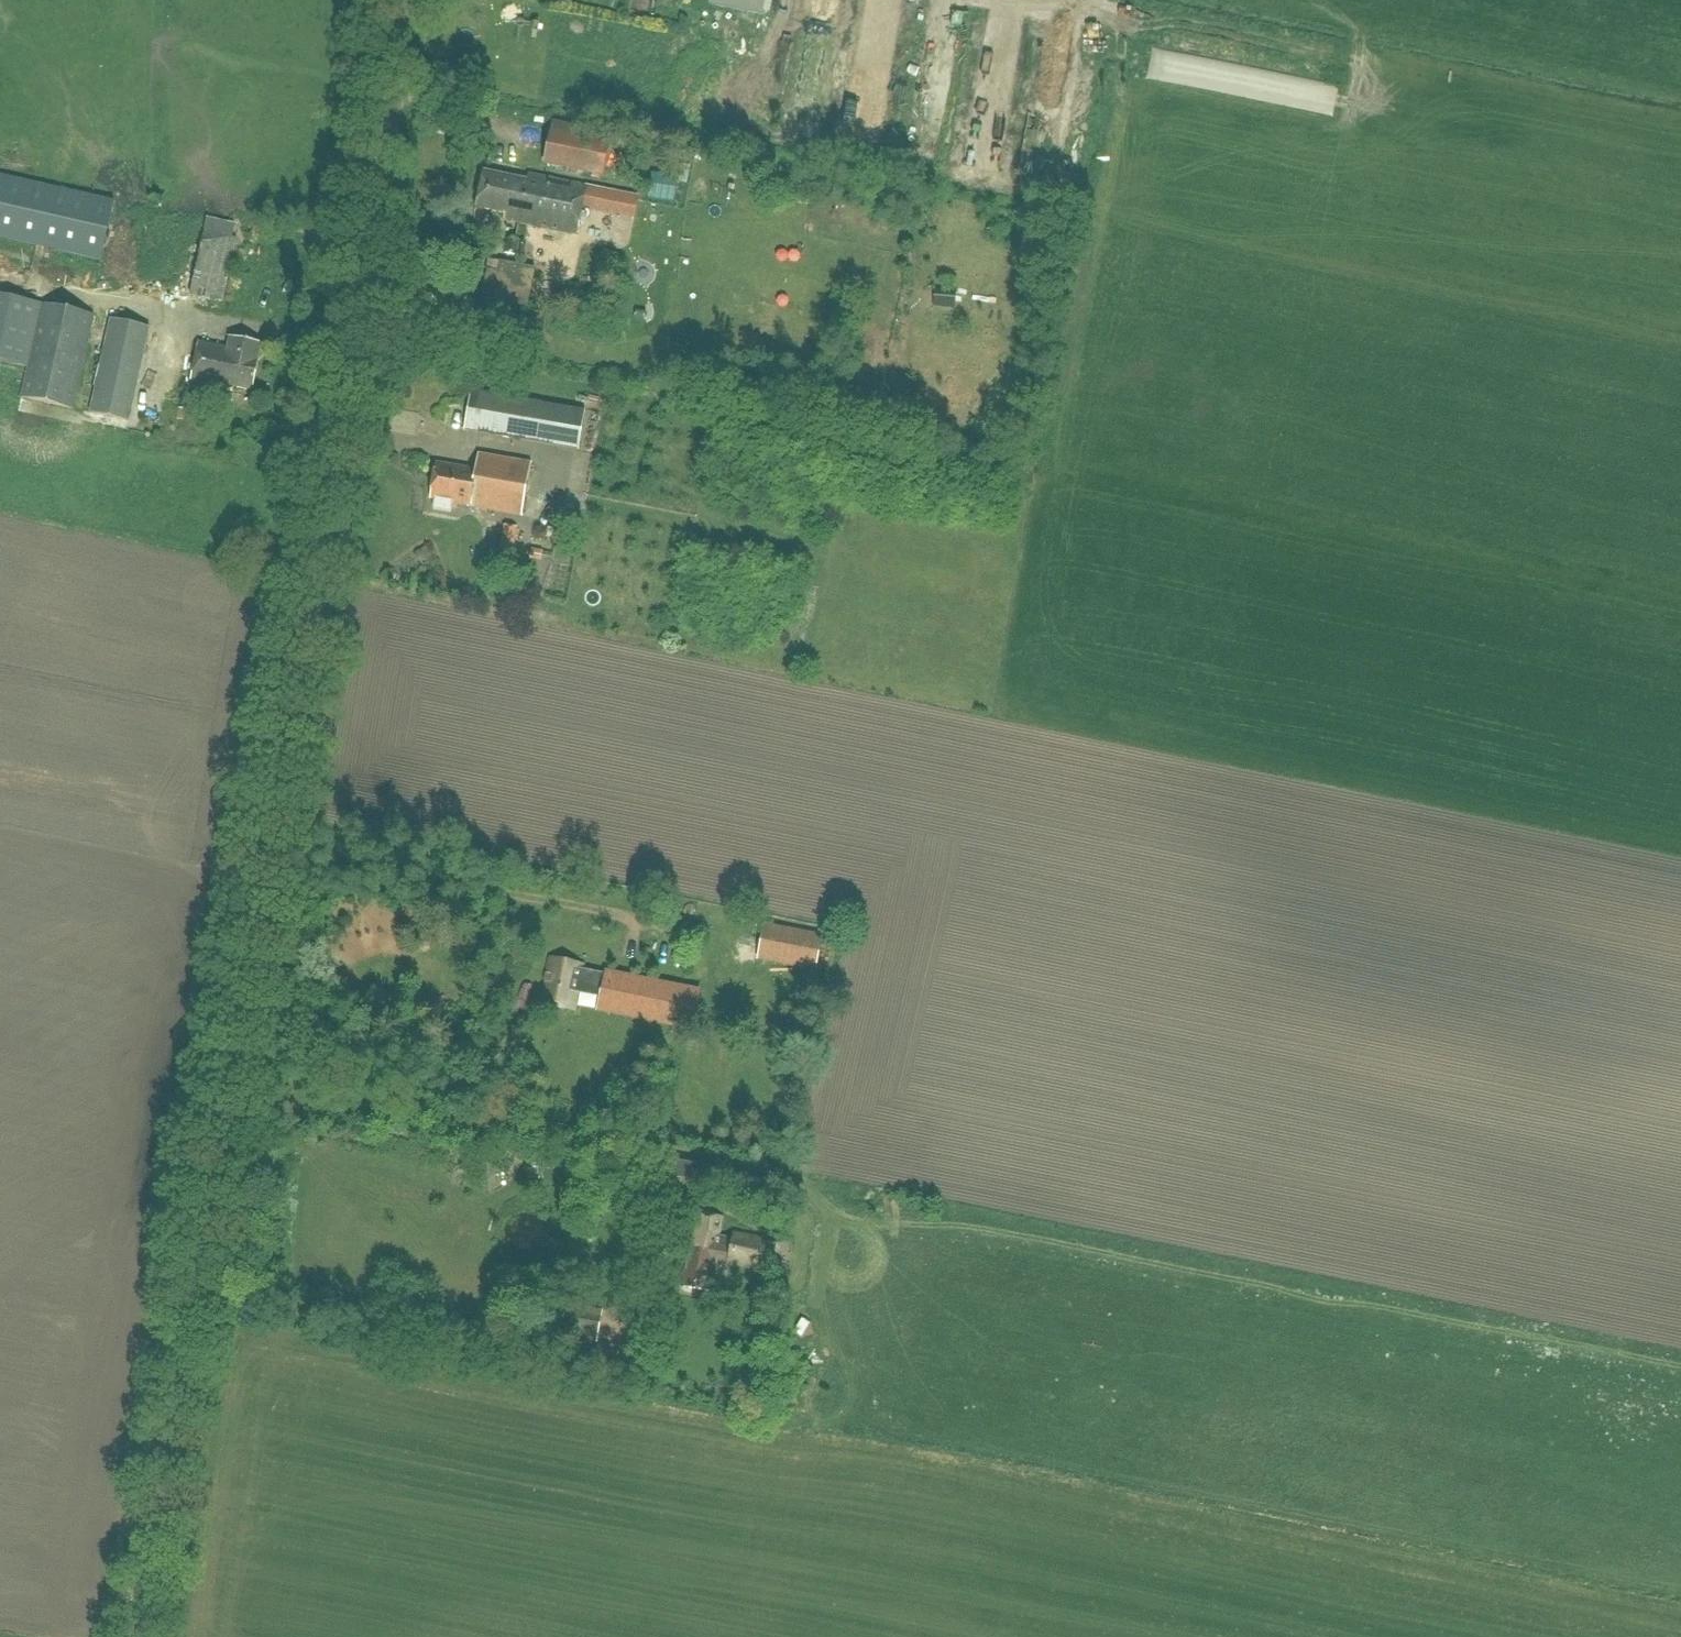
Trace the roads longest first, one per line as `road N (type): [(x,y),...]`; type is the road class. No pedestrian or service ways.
road 1 (unclassified): [(138,1636),(407,0)]

